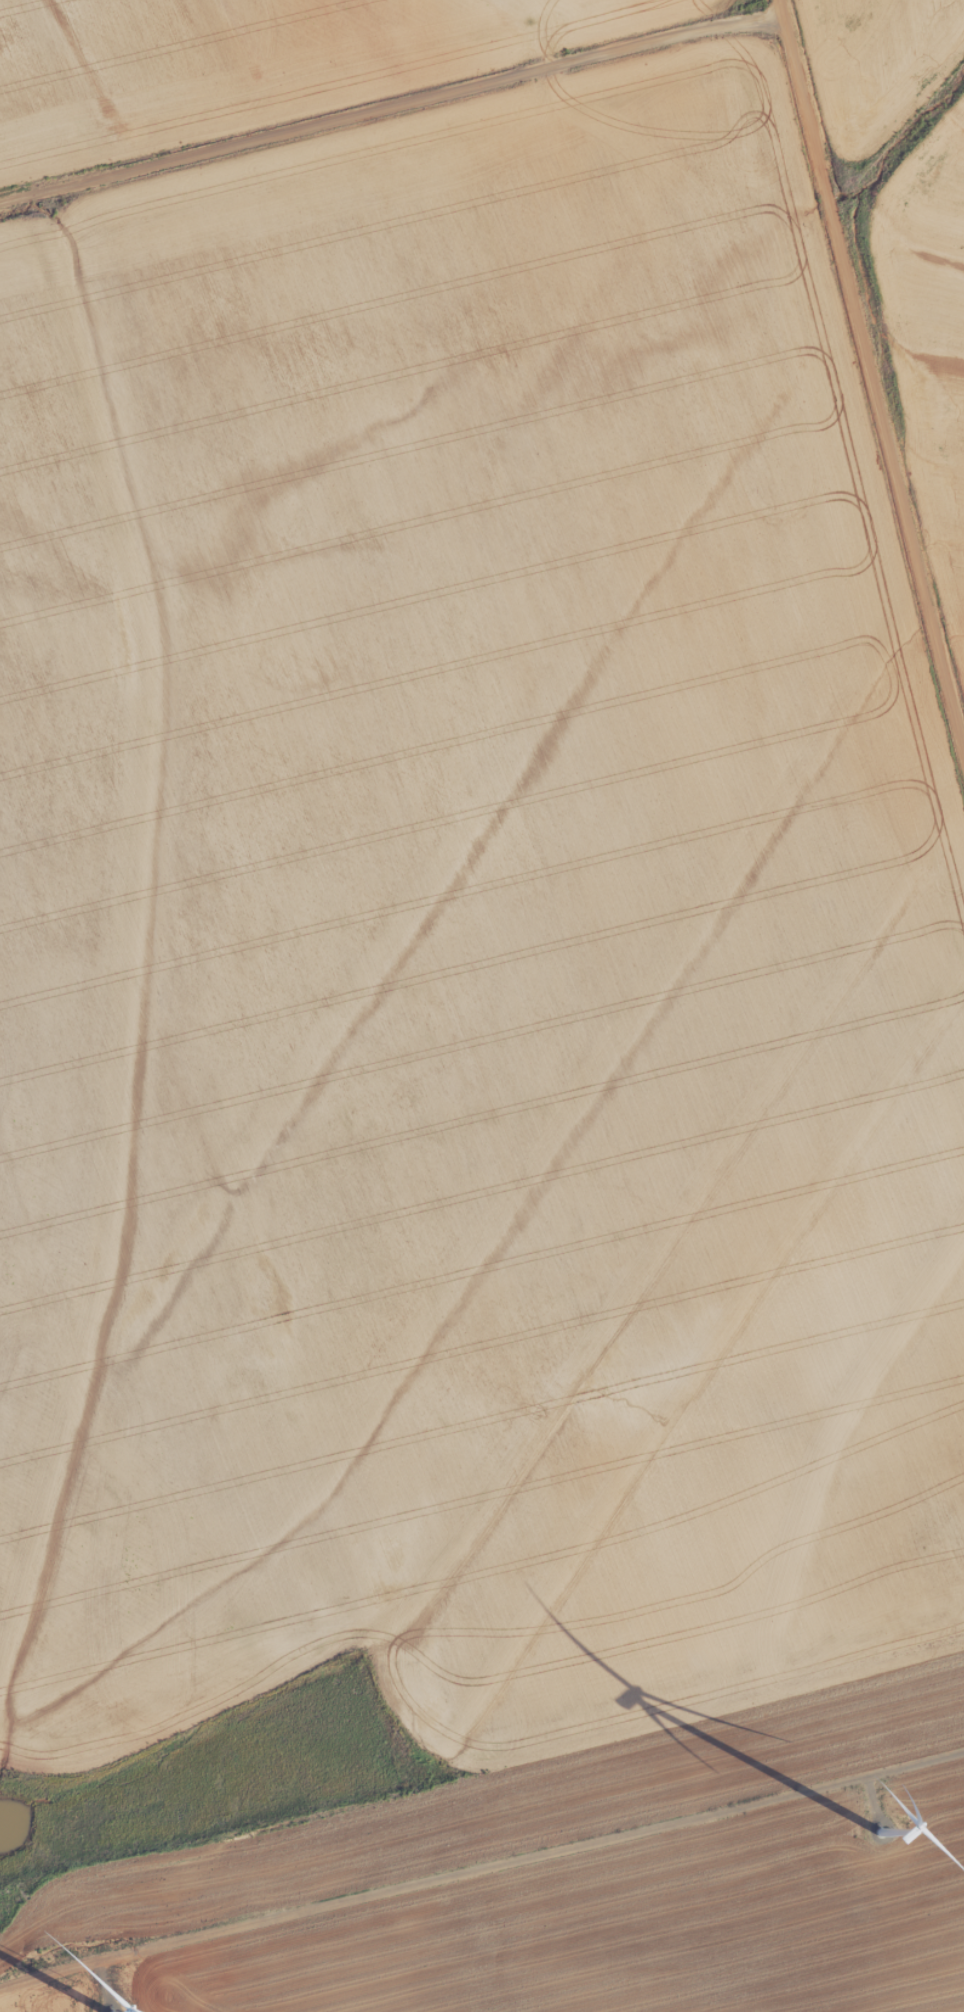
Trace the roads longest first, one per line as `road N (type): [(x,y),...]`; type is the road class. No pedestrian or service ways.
road 1 (residential): [(0,201),(781,7)]
road 2 (residential): [(779,0),(963,752)]

